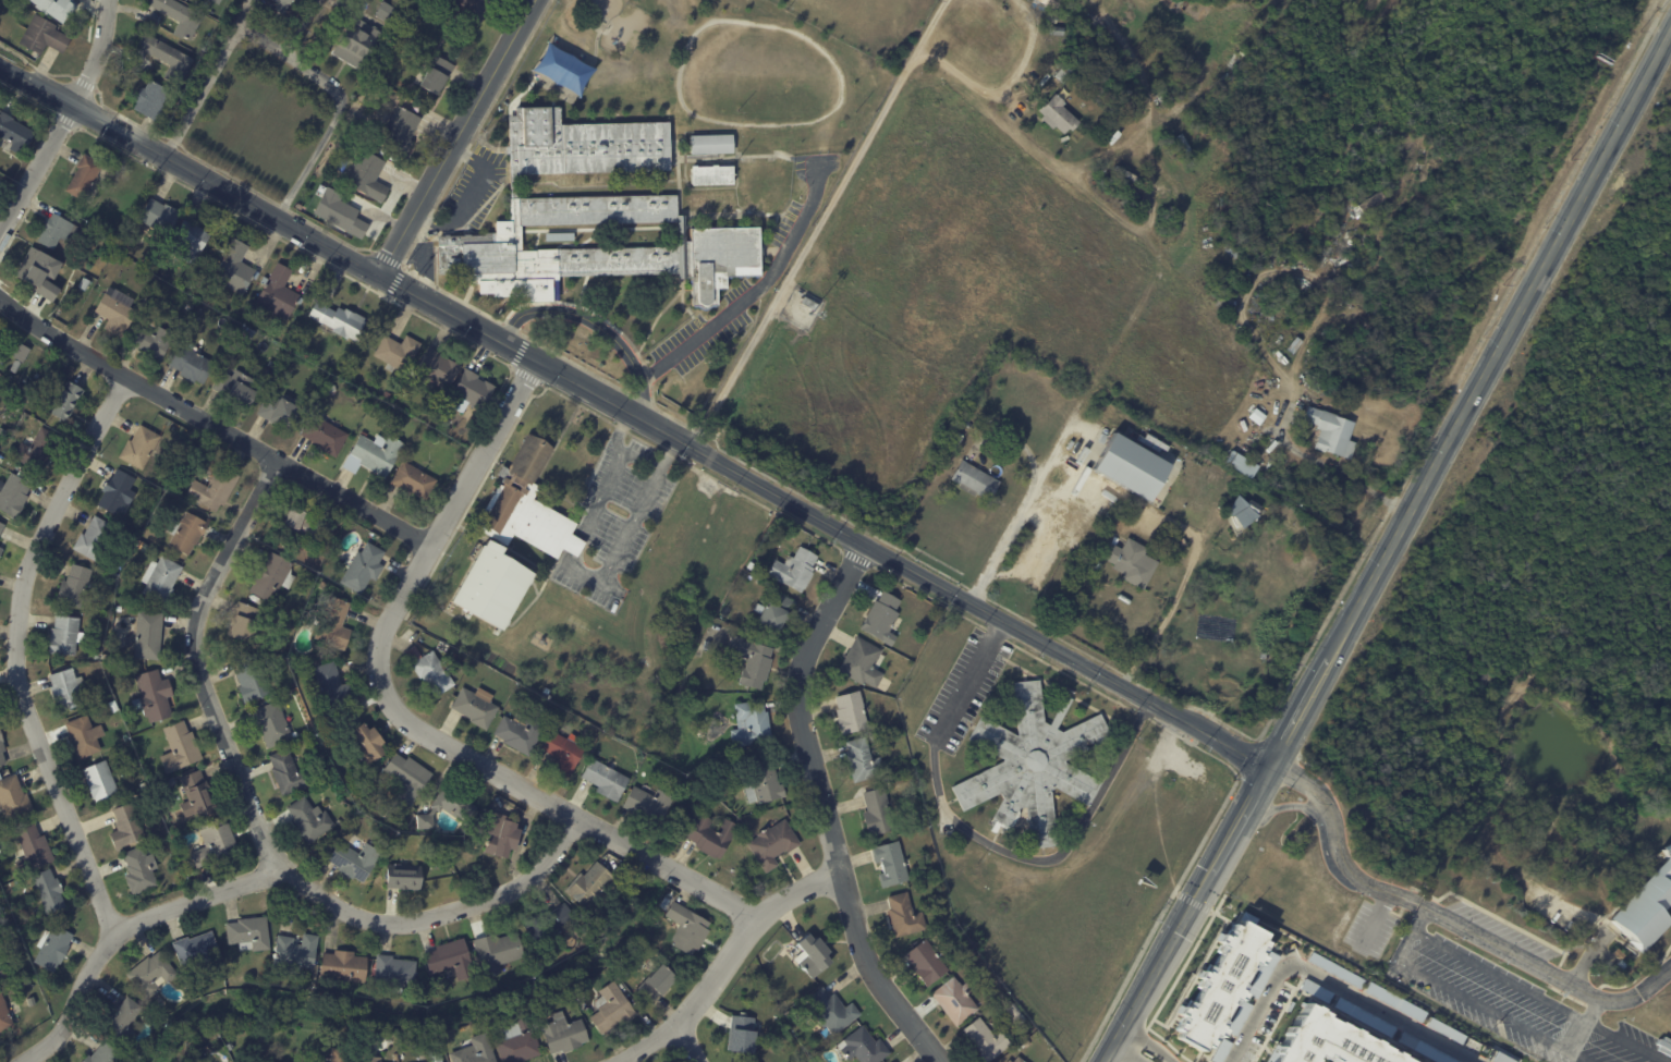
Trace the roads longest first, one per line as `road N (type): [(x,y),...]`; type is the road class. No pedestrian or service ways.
road 1 (secondary): [(1103,1061),(1670,31)]
road 2 (tertiary): [(533,361),(1268,769)]
road 3 (residential): [(24,1061),(60,1035),(102,947),(129,923),(277,876),(358,918),(428,919),(516,890),(574,817)]
road 4 (tertiary): [(0,66),(533,361)]
road 5 (residential): [(111,933),(22,705),(16,642),(27,565),(124,377)]
road 6 (residential): [(939,1061),(870,968),(856,933),(797,707),(808,646),(863,545)]
road 7 (residential): [(389,619),(378,668),(406,724),(757,917)]
road 8 (residential): [(0,301),(428,547)]
road 9 (residential): [(277,876),(192,642),(203,595),(275,461)]
road 10 (residential): [(379,276),(536,0)]
road 11 (residential): [(616,1061),(683,1026),(757,917),(842,874)]
road 12 (residential): [(389,619),(533,361)]
road 13 (residential): [(0,231),(86,78),(107,0)]

